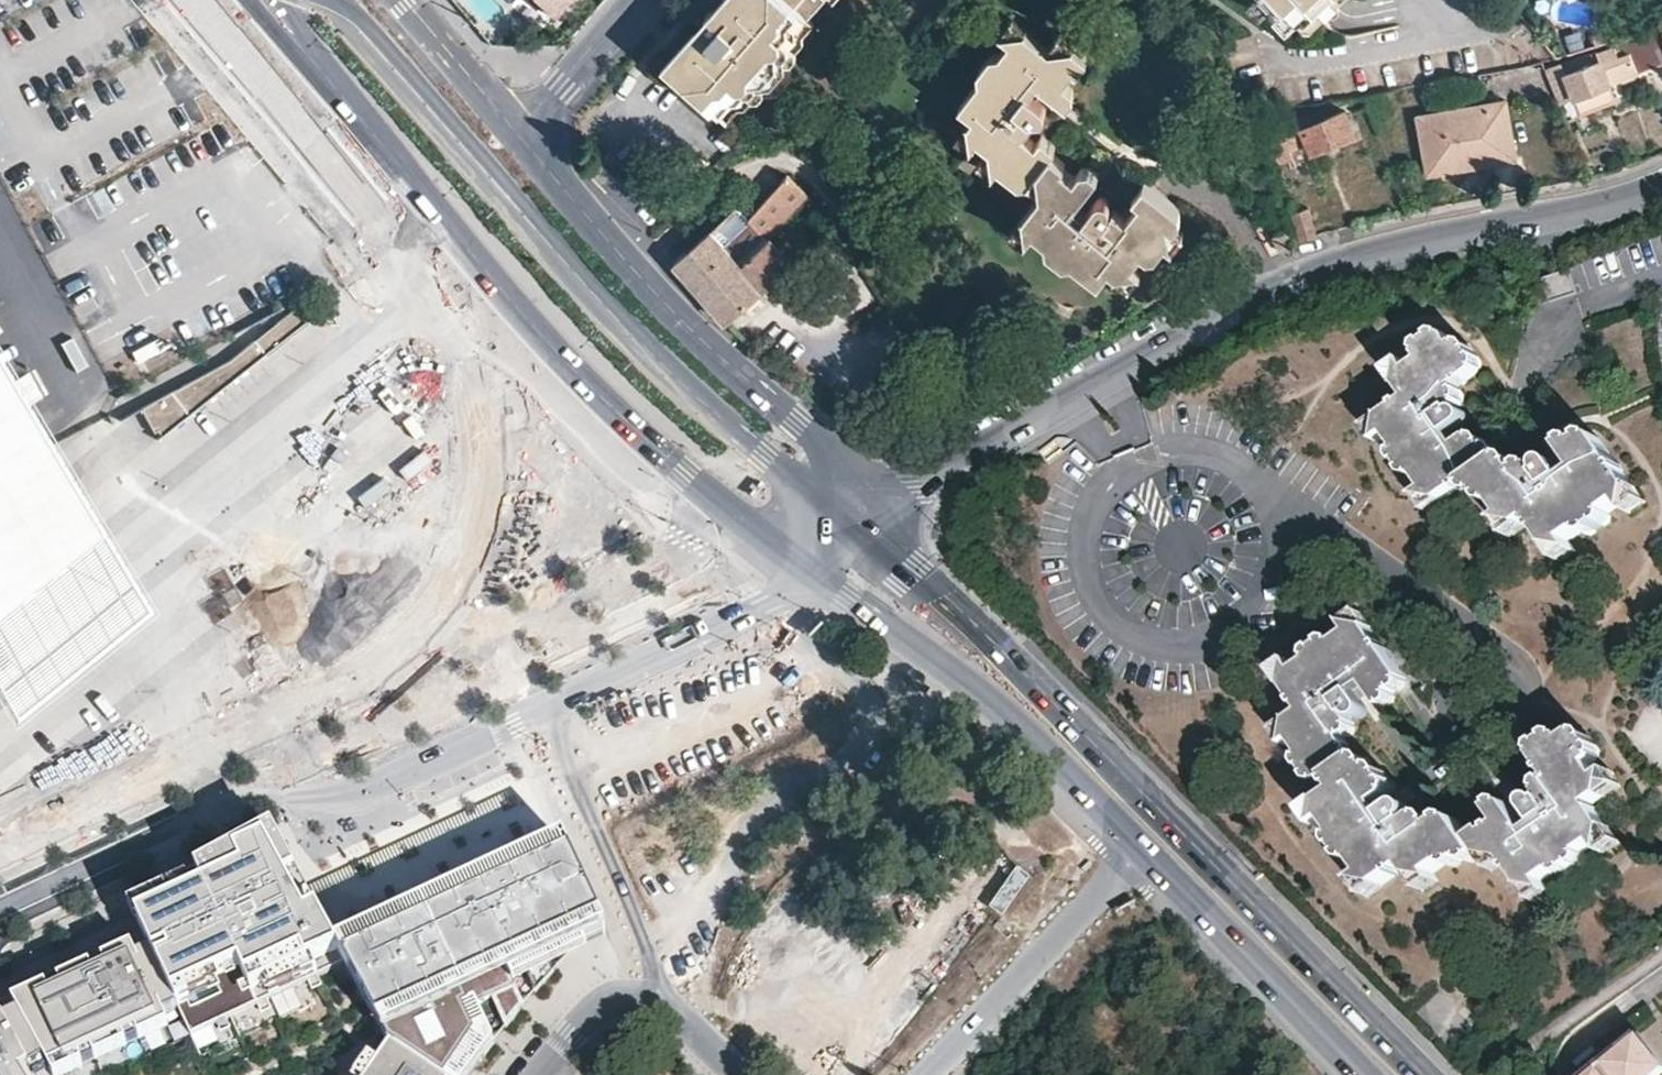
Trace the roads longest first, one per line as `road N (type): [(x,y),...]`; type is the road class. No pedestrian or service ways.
road 1 (residential): [(853,522),(1296,280),(1661,189)]
road 2 (residential): [(0,910),(787,550)]
road 3 (primary): [(1423,1074),(1109,758),(909,565),(853,522)]
road 4 (primary): [(258,0),(560,353),(685,473),(787,550)]
road 5 (primary): [(853,522),(635,335),(333,0)]
road 6 (residential): [(853,522),(797,421),(636,270),(517,122)]
road 7 (primary): [(787,550),(989,697),(1139,850)]
road 8 (primary): [(1139,850),(1364,1074)]
road 9 (residential): [(928,1074),(1139,850)]
road 10 (residential): [(539,1074),(594,1008),(609,998),(654,993),(737,1074)]
road 11 (residential): [(517,122),(638,0)]
road 12 (residential): [(517,122),(410,0)]

